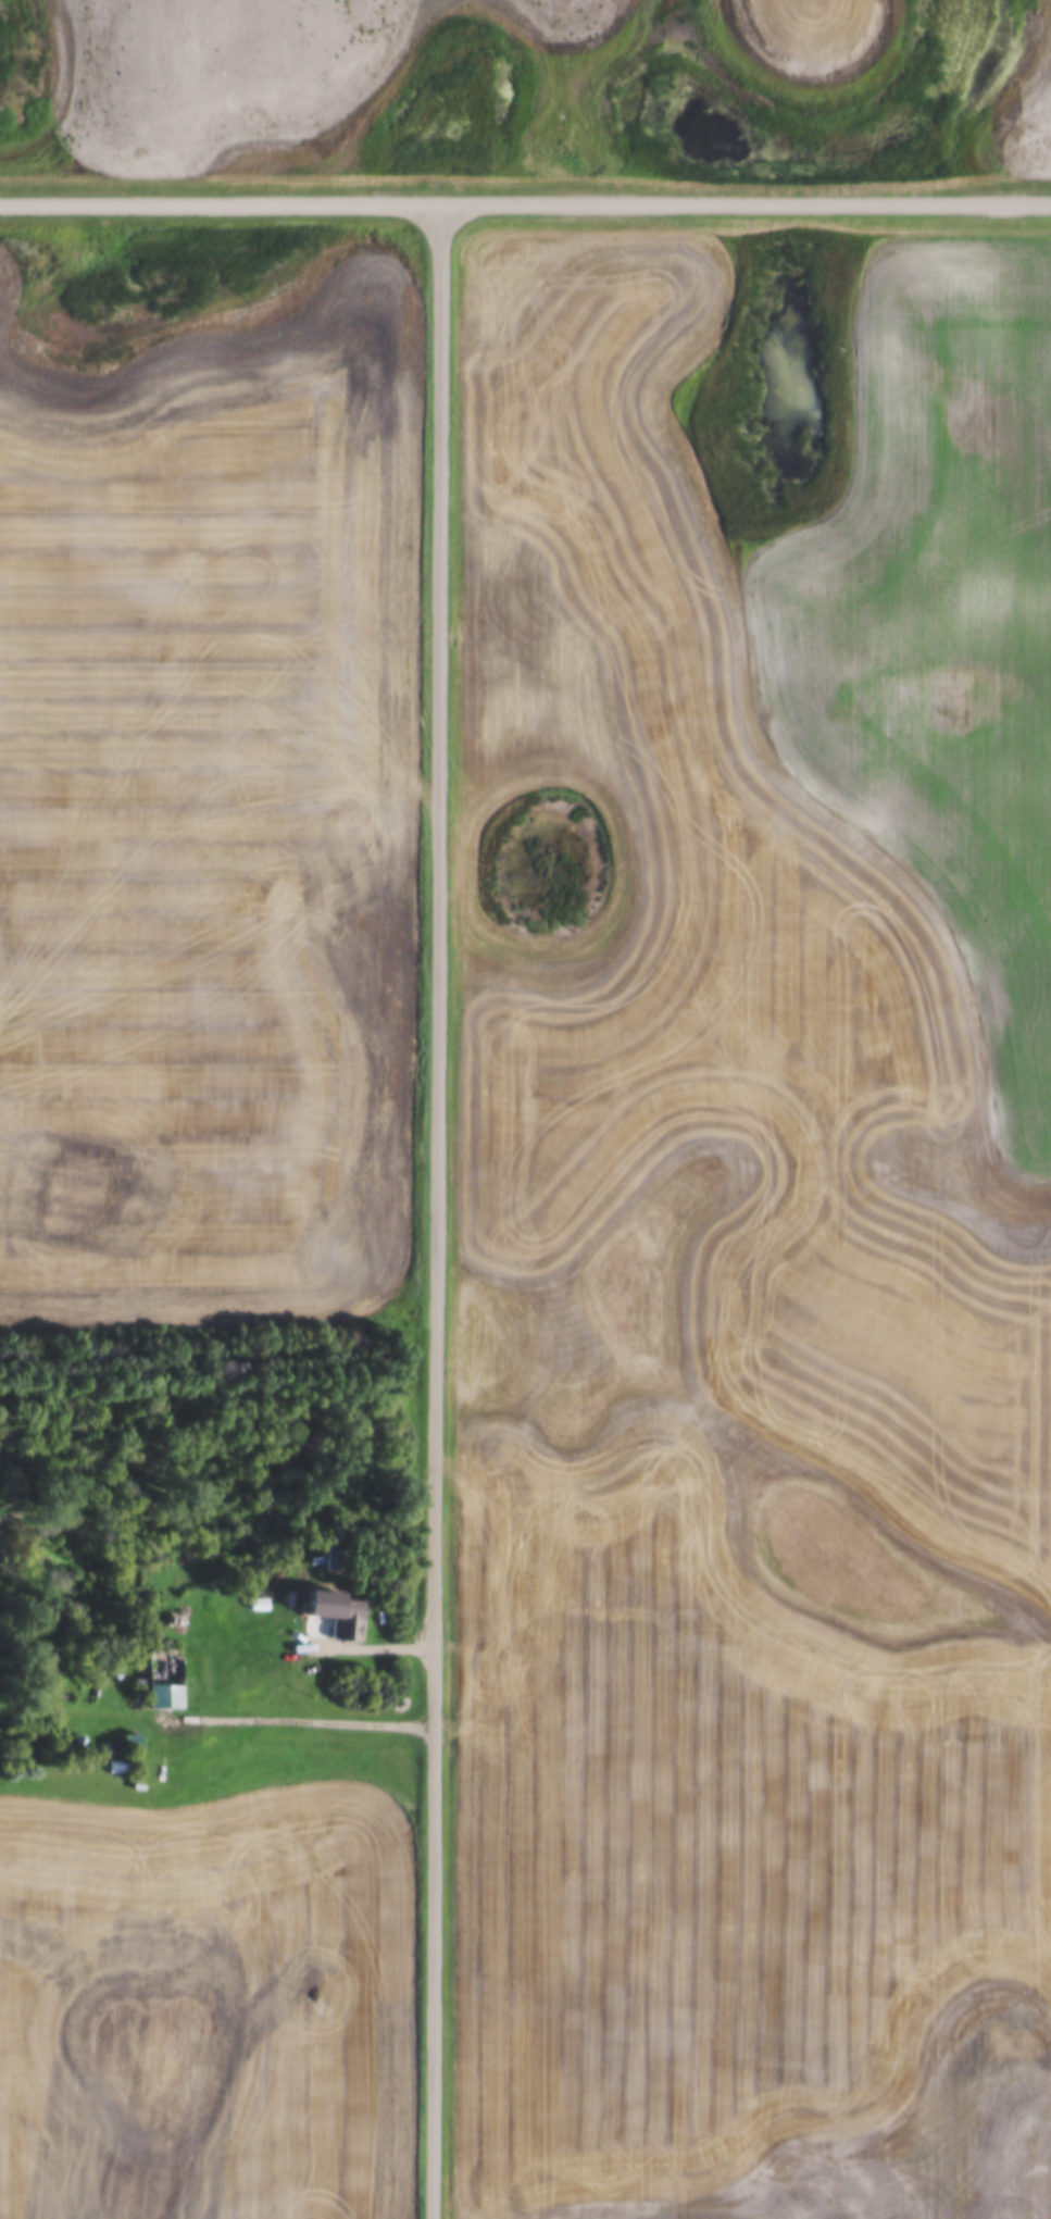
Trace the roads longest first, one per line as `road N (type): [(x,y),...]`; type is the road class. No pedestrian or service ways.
road 1 (residential): [(433,2218),(440,202)]
road 2 (residential): [(1050,201),(0,202)]

